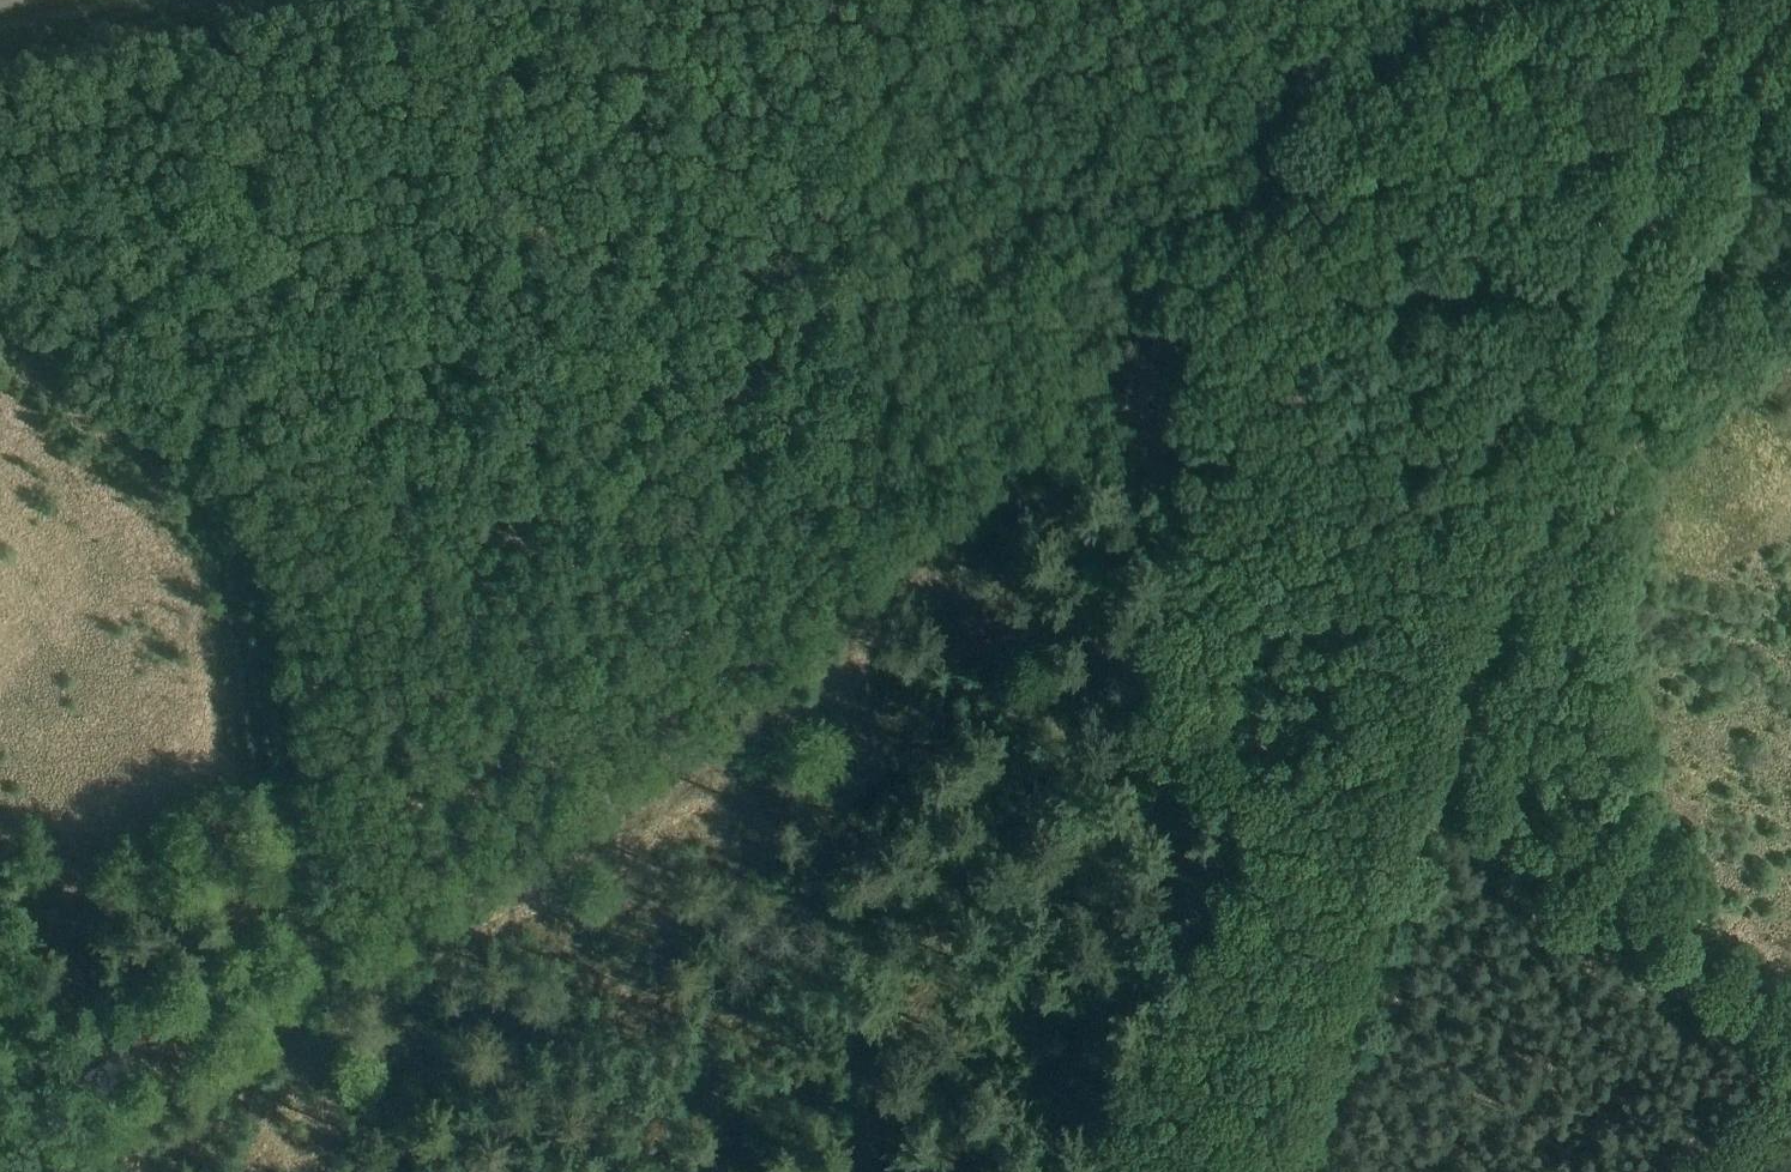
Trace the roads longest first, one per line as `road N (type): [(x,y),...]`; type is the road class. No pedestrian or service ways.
road 1 (track): [(1697,0),(1299,1171)]

